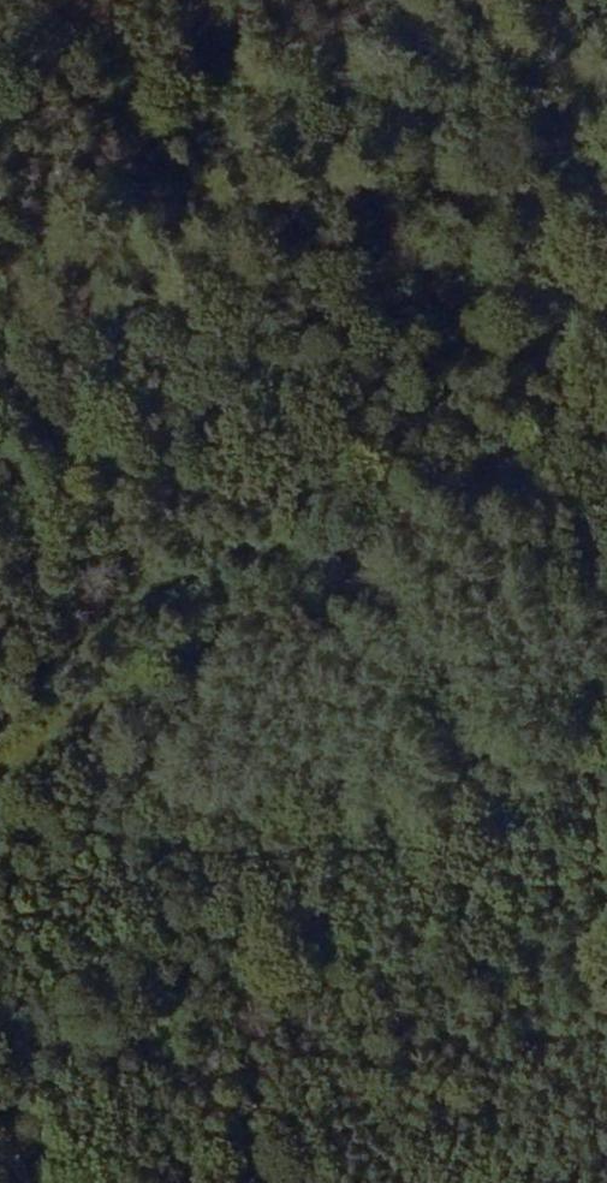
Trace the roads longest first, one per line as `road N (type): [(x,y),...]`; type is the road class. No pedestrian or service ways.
road 1 (track): [(606,390),(0,746)]

